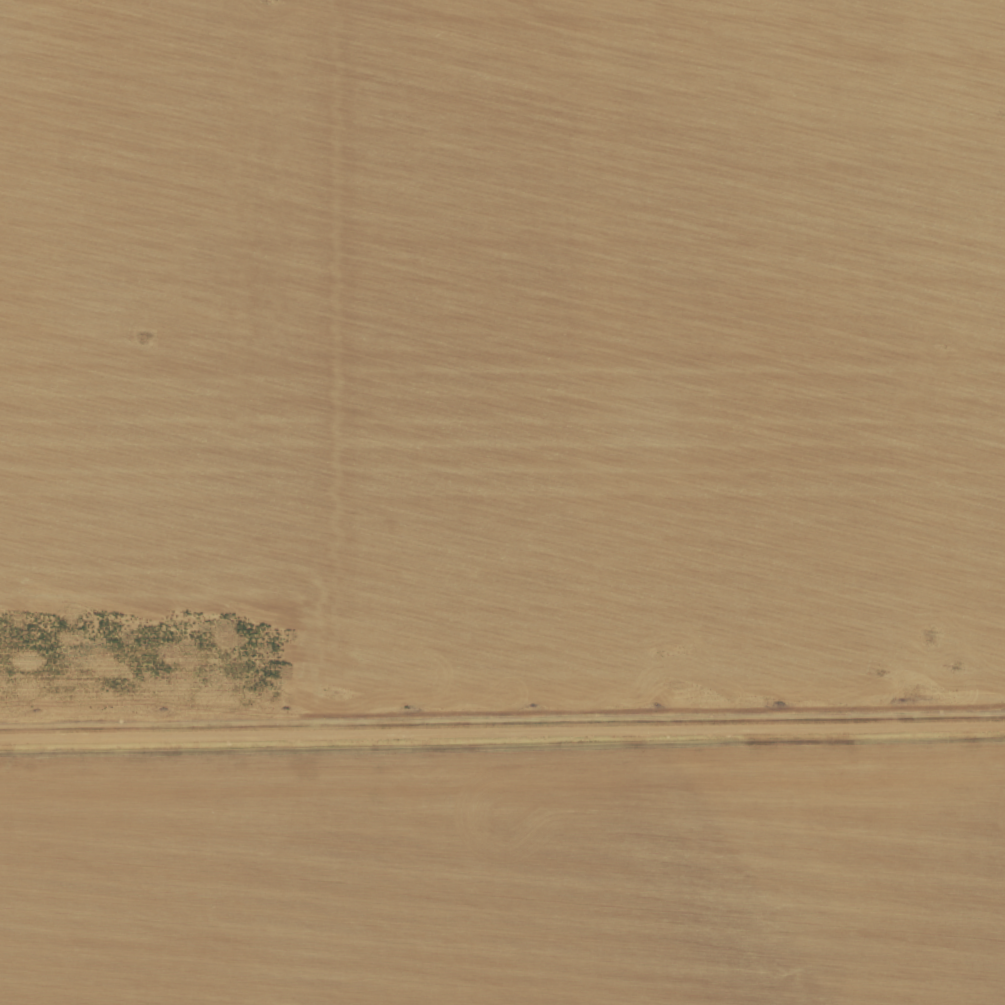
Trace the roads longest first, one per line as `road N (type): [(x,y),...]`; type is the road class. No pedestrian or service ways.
road 1 (residential): [(1004,727),(0,740)]

